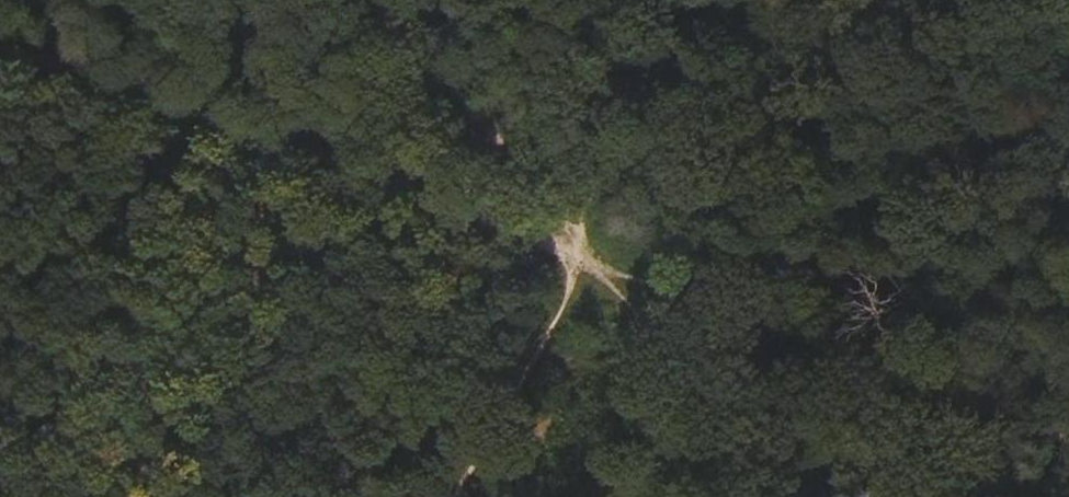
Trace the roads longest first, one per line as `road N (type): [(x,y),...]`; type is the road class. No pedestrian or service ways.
road 1 (track): [(373,0),(790,496)]
road 2 (track): [(0,35),(588,254)]
road 3 (track): [(588,254),(1068,434)]
road 4 (track): [(588,254),(442,496)]
road 5 (track): [(621,0),(610,171),(566,229)]

